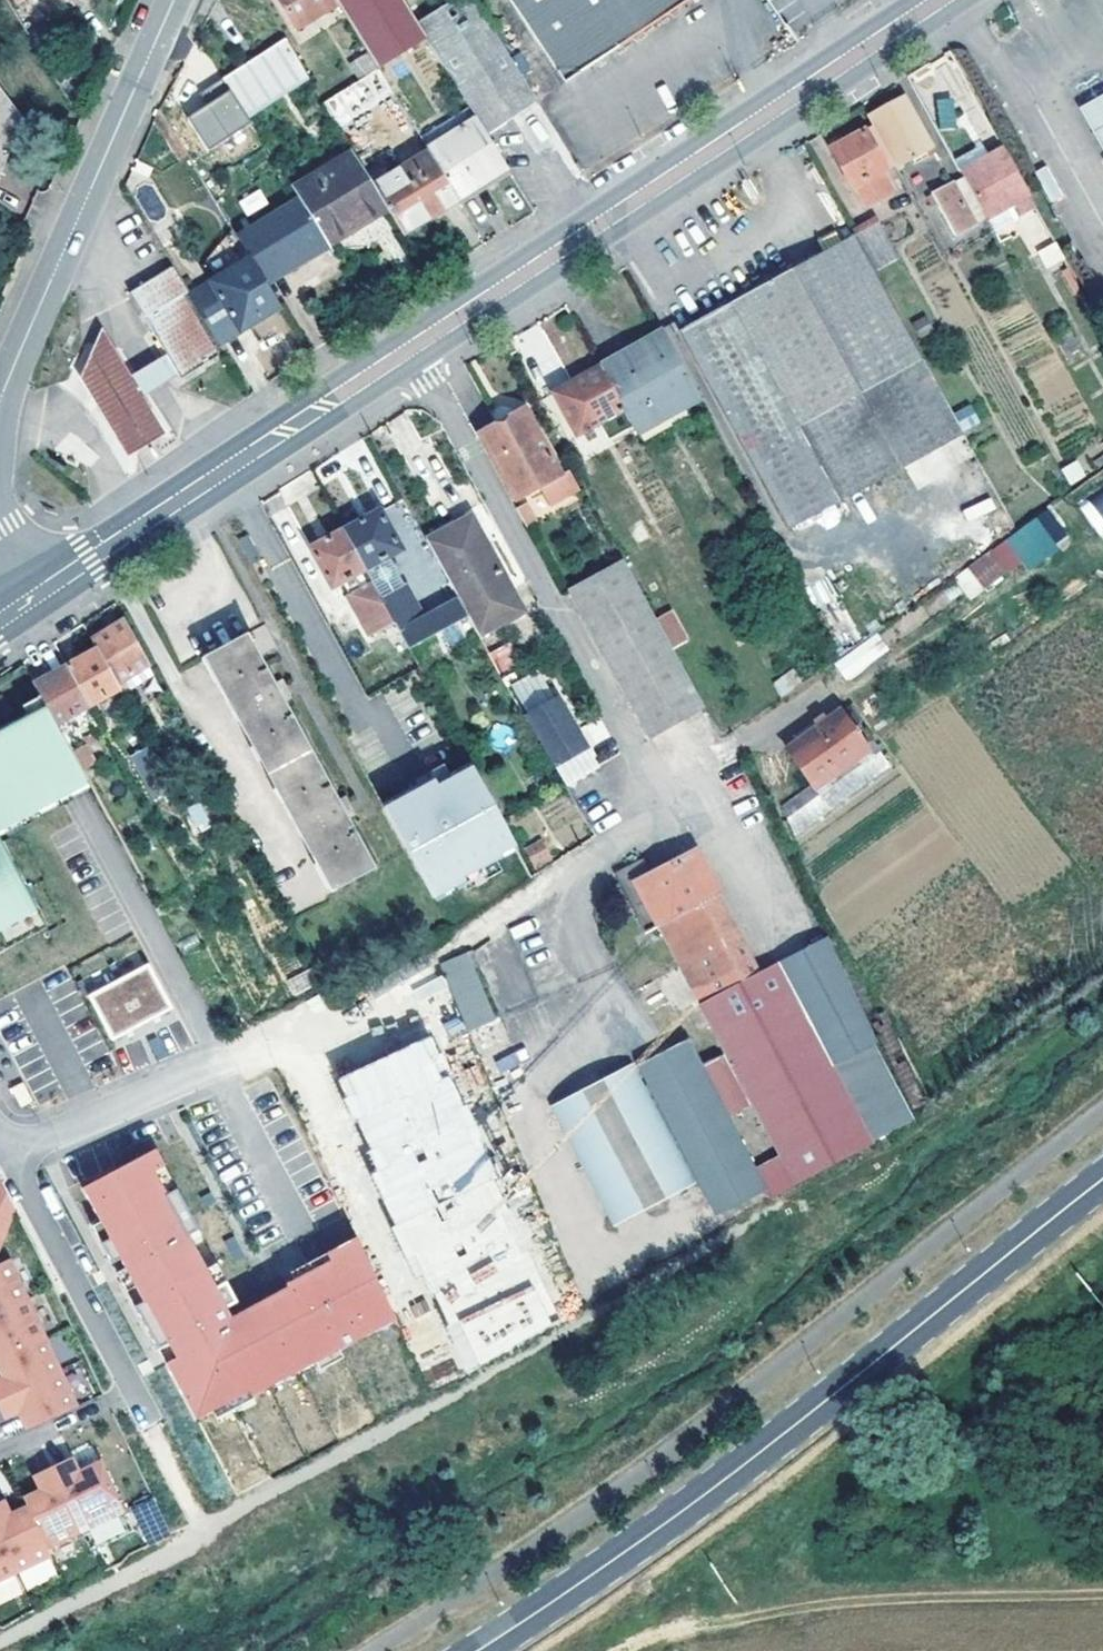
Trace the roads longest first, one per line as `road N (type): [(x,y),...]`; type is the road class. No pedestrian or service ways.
road 1 (secondary): [(476,1650),(713,1489),(1102,1179)]
road 2 (residential): [(416,347),(672,816),(602,854),(535,923)]
road 3 (tertiary): [(416,347),(940,0)]
road 4 (track): [(661,1650),(807,1602),(934,1587),(1102,1584)]
road 5 (tertiary): [(45,590),(416,347)]
road 6 (tertiary): [(173,0),(0,394)]
road 7 (residential): [(6,1146),(390,991)]
road 8 (residential): [(148,1419),(6,1146)]

